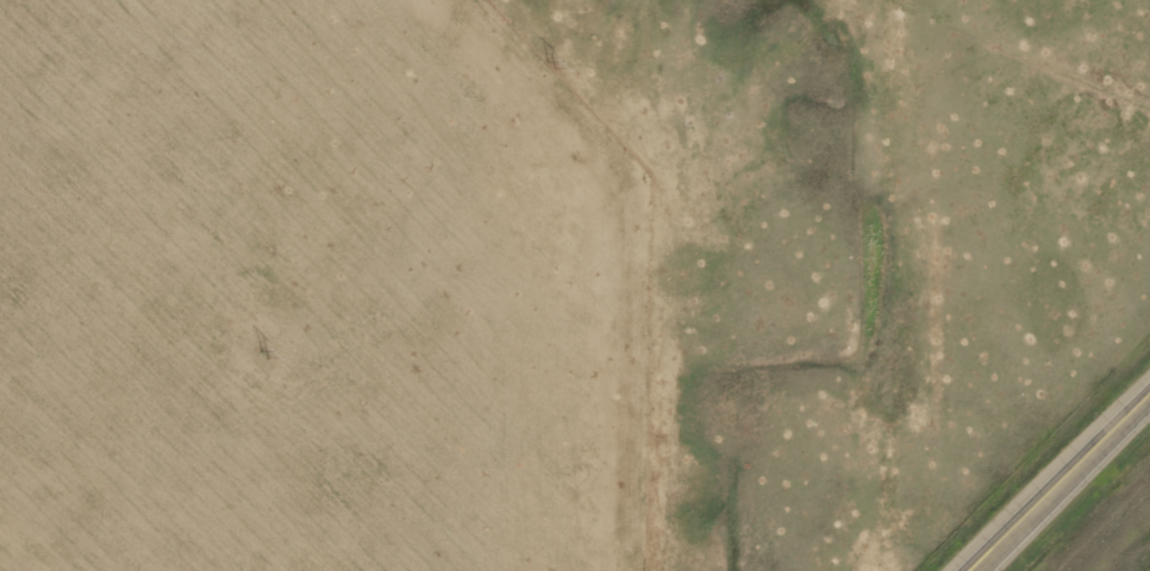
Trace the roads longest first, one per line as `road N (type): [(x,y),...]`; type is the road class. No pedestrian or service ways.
road 1 (primary): [(982,570),(1149,400)]

